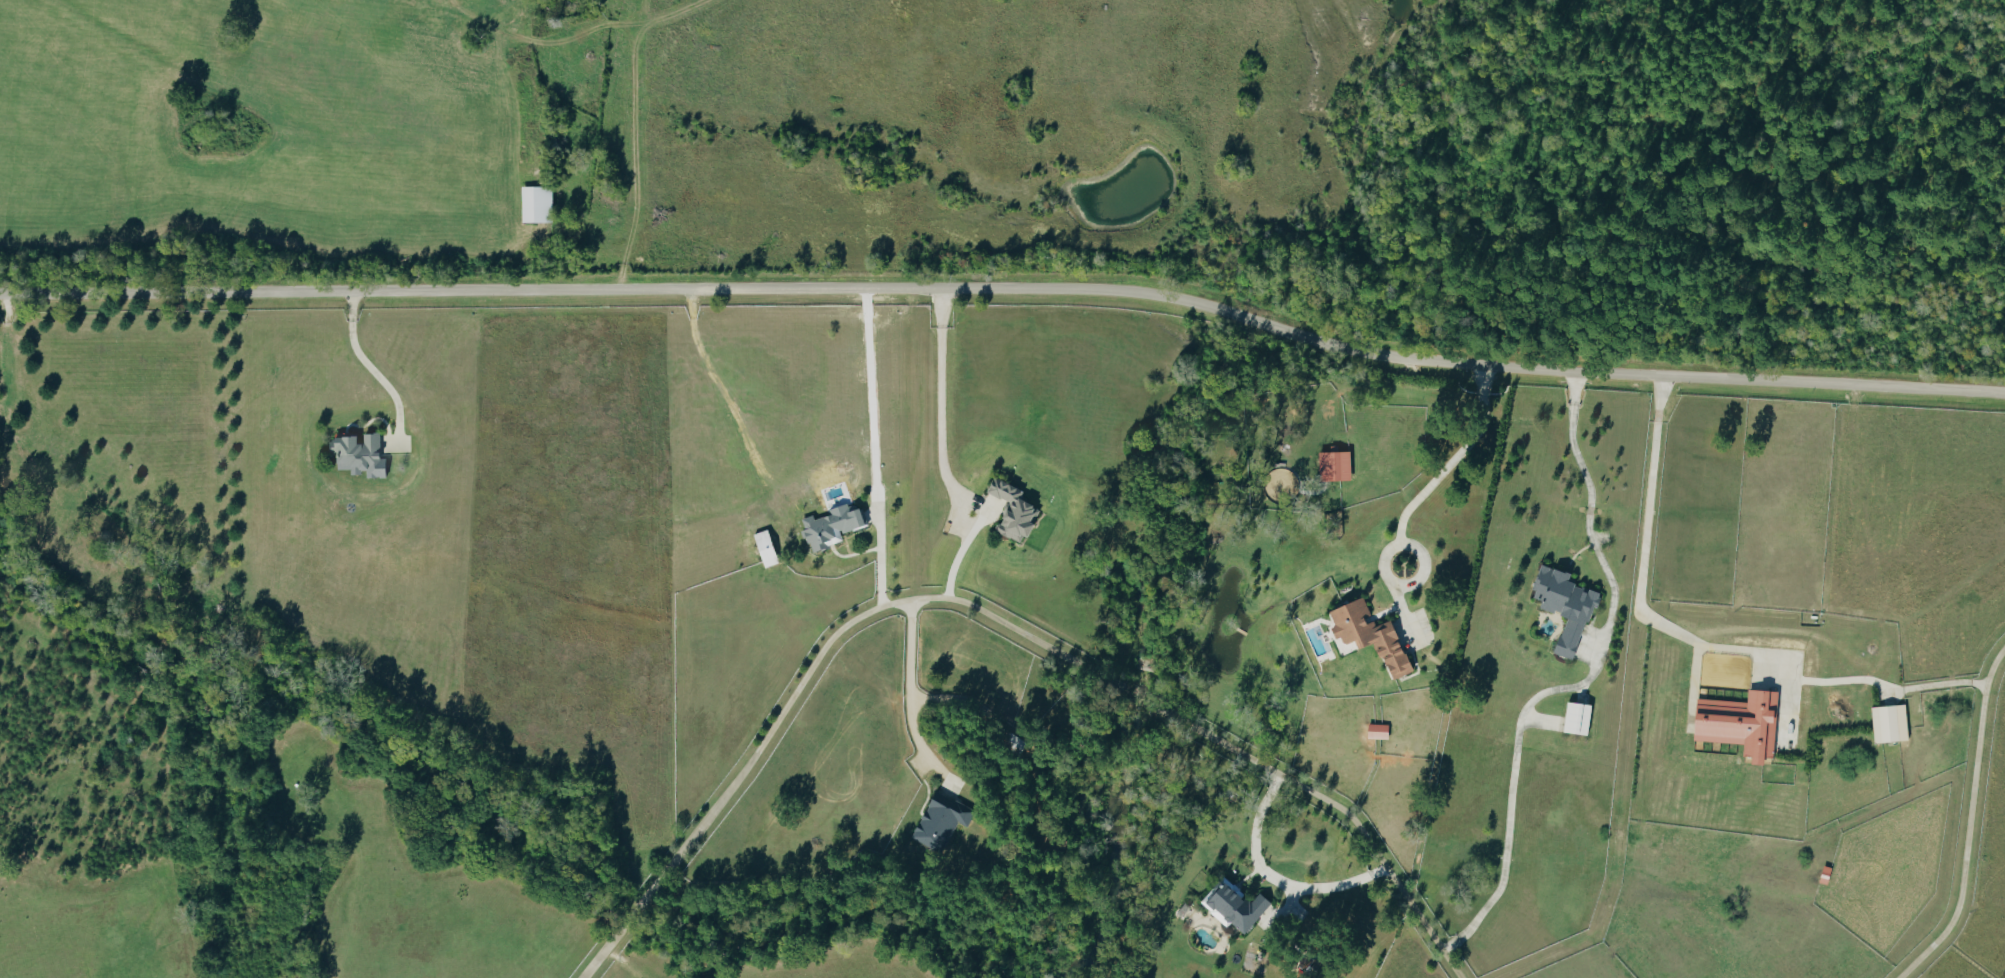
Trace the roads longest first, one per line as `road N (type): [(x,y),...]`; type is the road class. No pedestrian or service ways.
road 1 (residential): [(0,296),(1121,293),(1404,363),(2004,396)]
road 2 (residential): [(1461,977),(1339,807),(973,604),(931,596),(871,610),(827,643),(737,780),(582,977)]
road 3 (residential): [(1898,977),(1957,911),(1985,688),(2004,648)]

